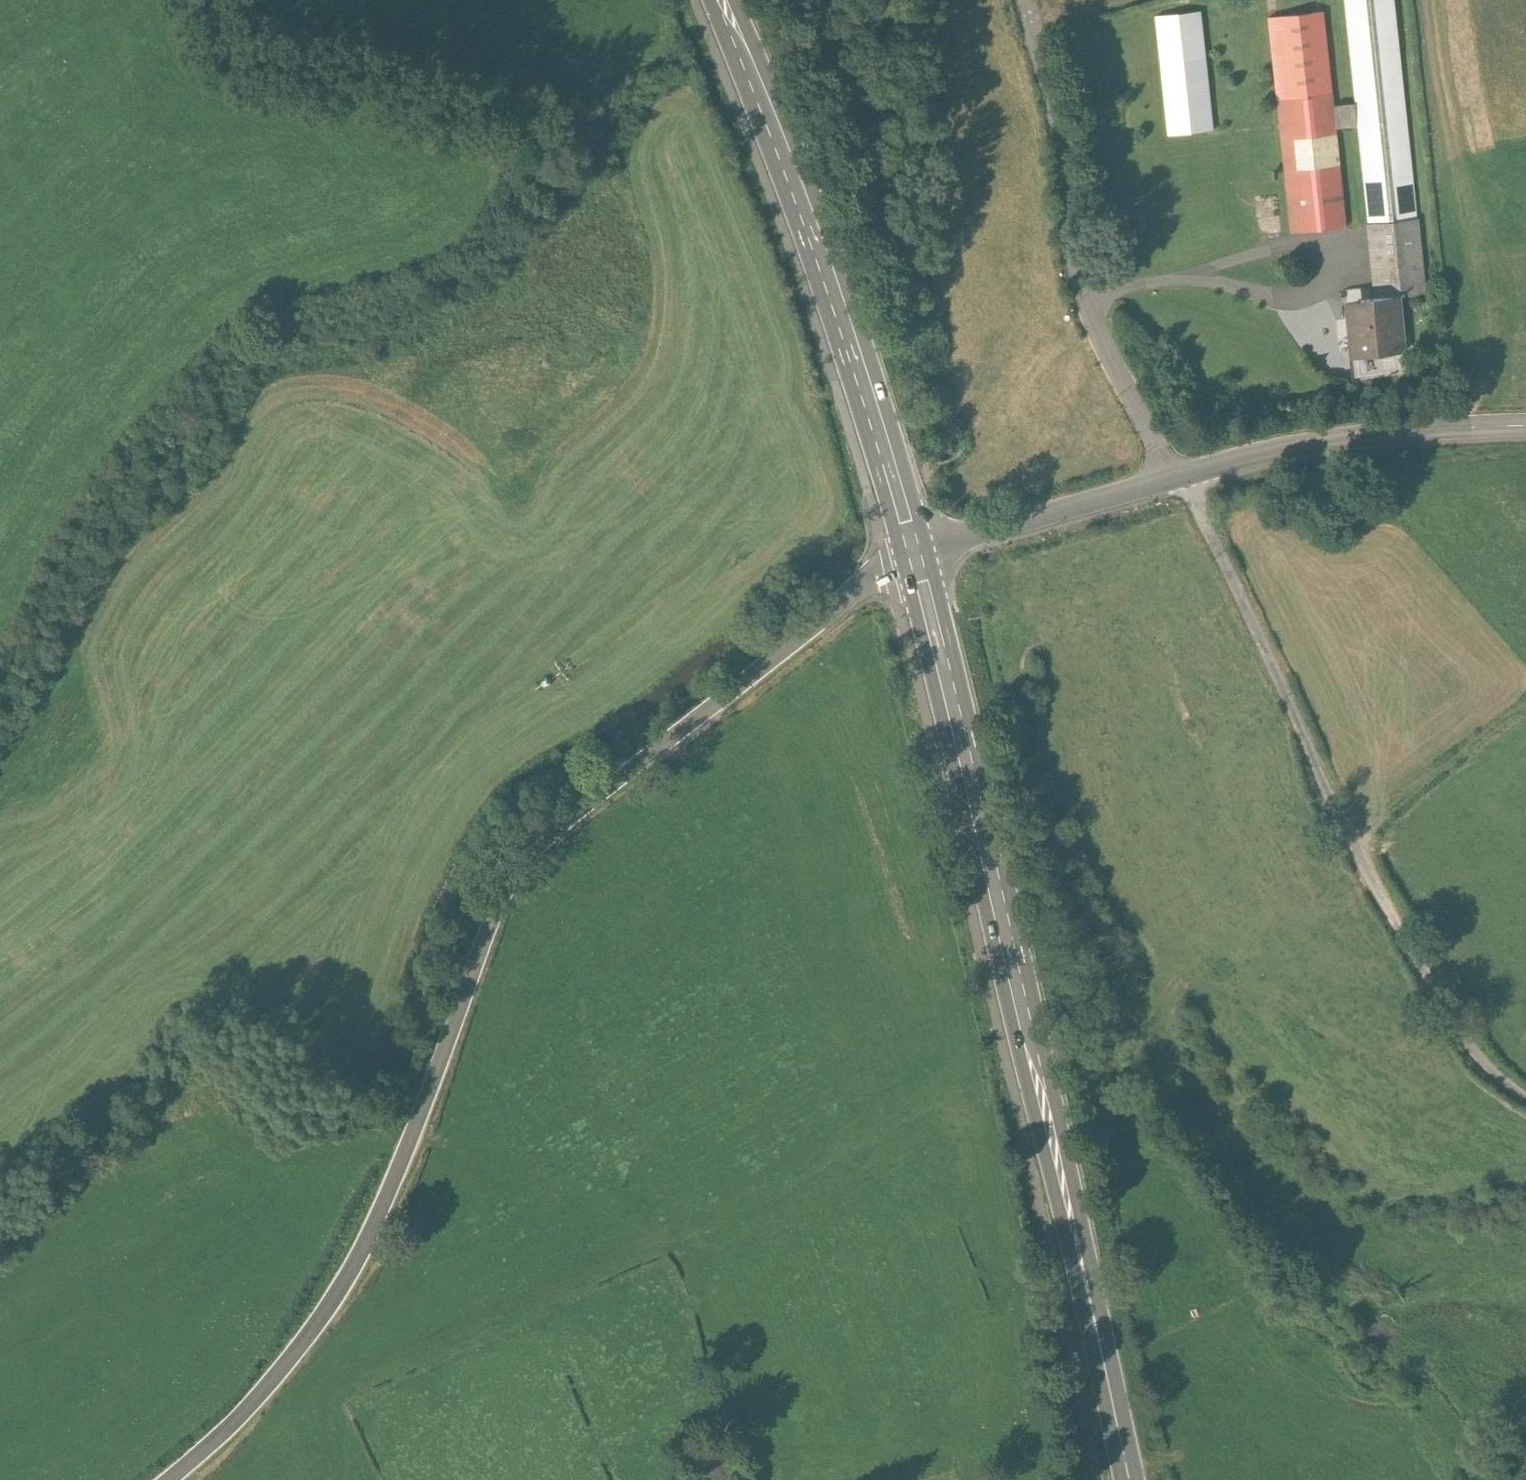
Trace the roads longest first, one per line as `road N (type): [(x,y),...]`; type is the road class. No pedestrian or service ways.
road 1 (unclassified): [(1175,476),(1084,299),(1023,0)]
road 2 (residential): [(1175,476),(1326,443),(1525,427)]

